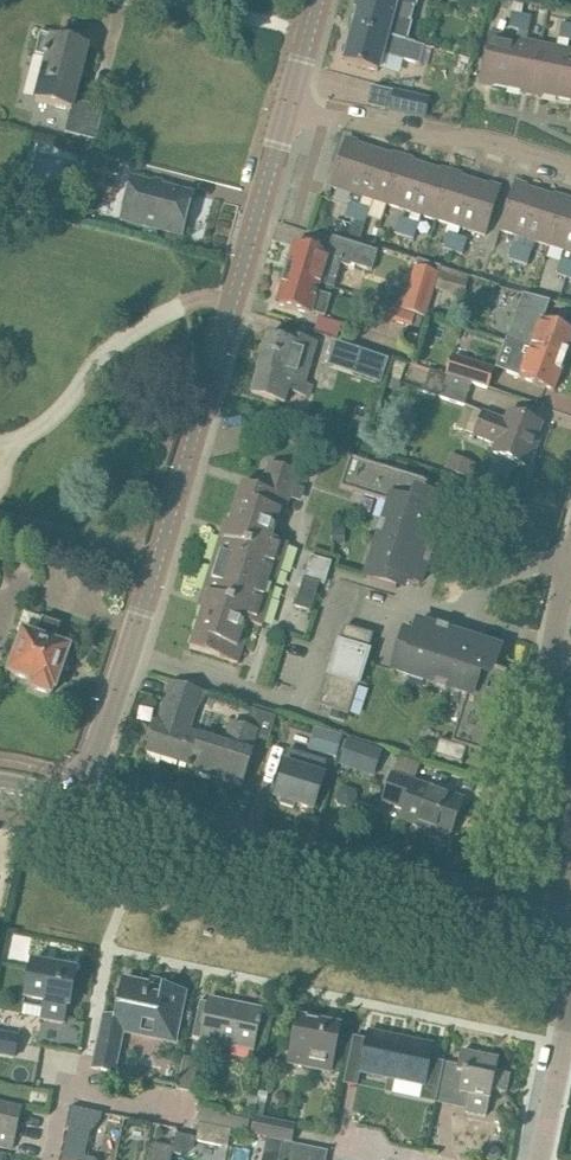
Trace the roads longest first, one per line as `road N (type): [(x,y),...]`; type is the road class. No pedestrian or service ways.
road 1 (residential): [(78,810),(295,106)]
road 2 (secondary): [(570,937),(78,810)]
road 3 (residential): [(570,892),(550,800),(546,694),(570,561)]
road 4 (residential): [(570,171),(295,106)]
road 5 (residential): [(537,1159),(570,990)]

